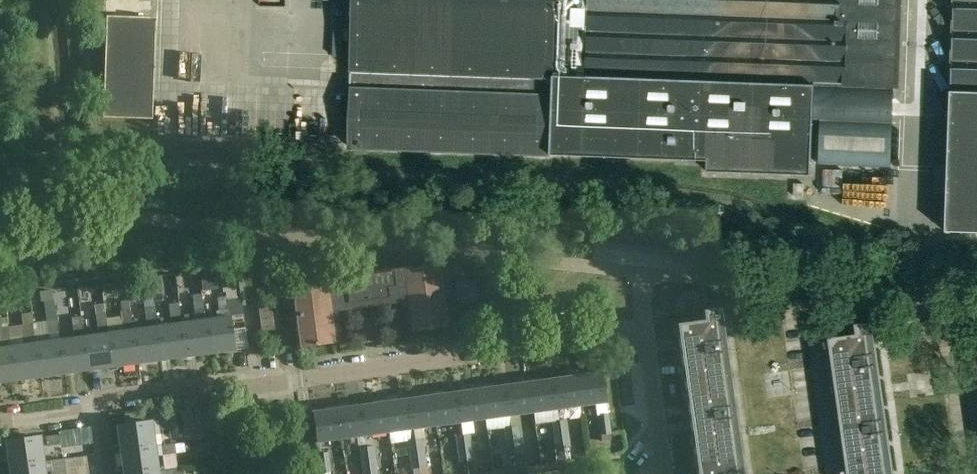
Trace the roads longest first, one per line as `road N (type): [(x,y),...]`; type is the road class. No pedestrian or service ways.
road 1 (residential): [(643,272),(0,203)]
road 2 (residential): [(99,408),(97,398),(226,380),(228,390),(646,332)]
road 3 (residential): [(976,312),(643,272)]
road 4 (residential): [(662,473),(646,332)]

